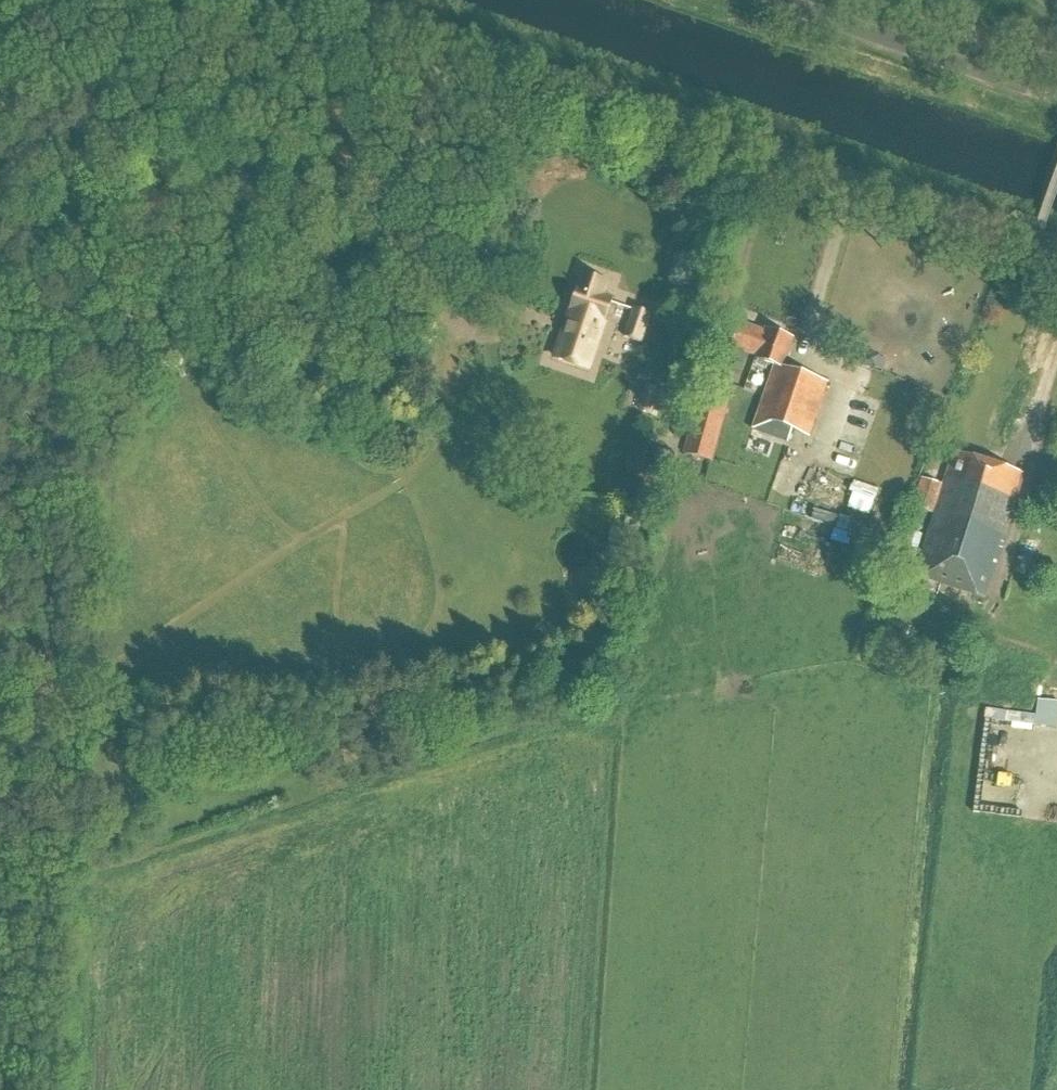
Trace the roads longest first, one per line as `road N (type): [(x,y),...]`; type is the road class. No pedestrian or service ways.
road 1 (tertiary): [(1056,261),(321,0)]
road 2 (unclassified): [(1056,96),(785,0)]

